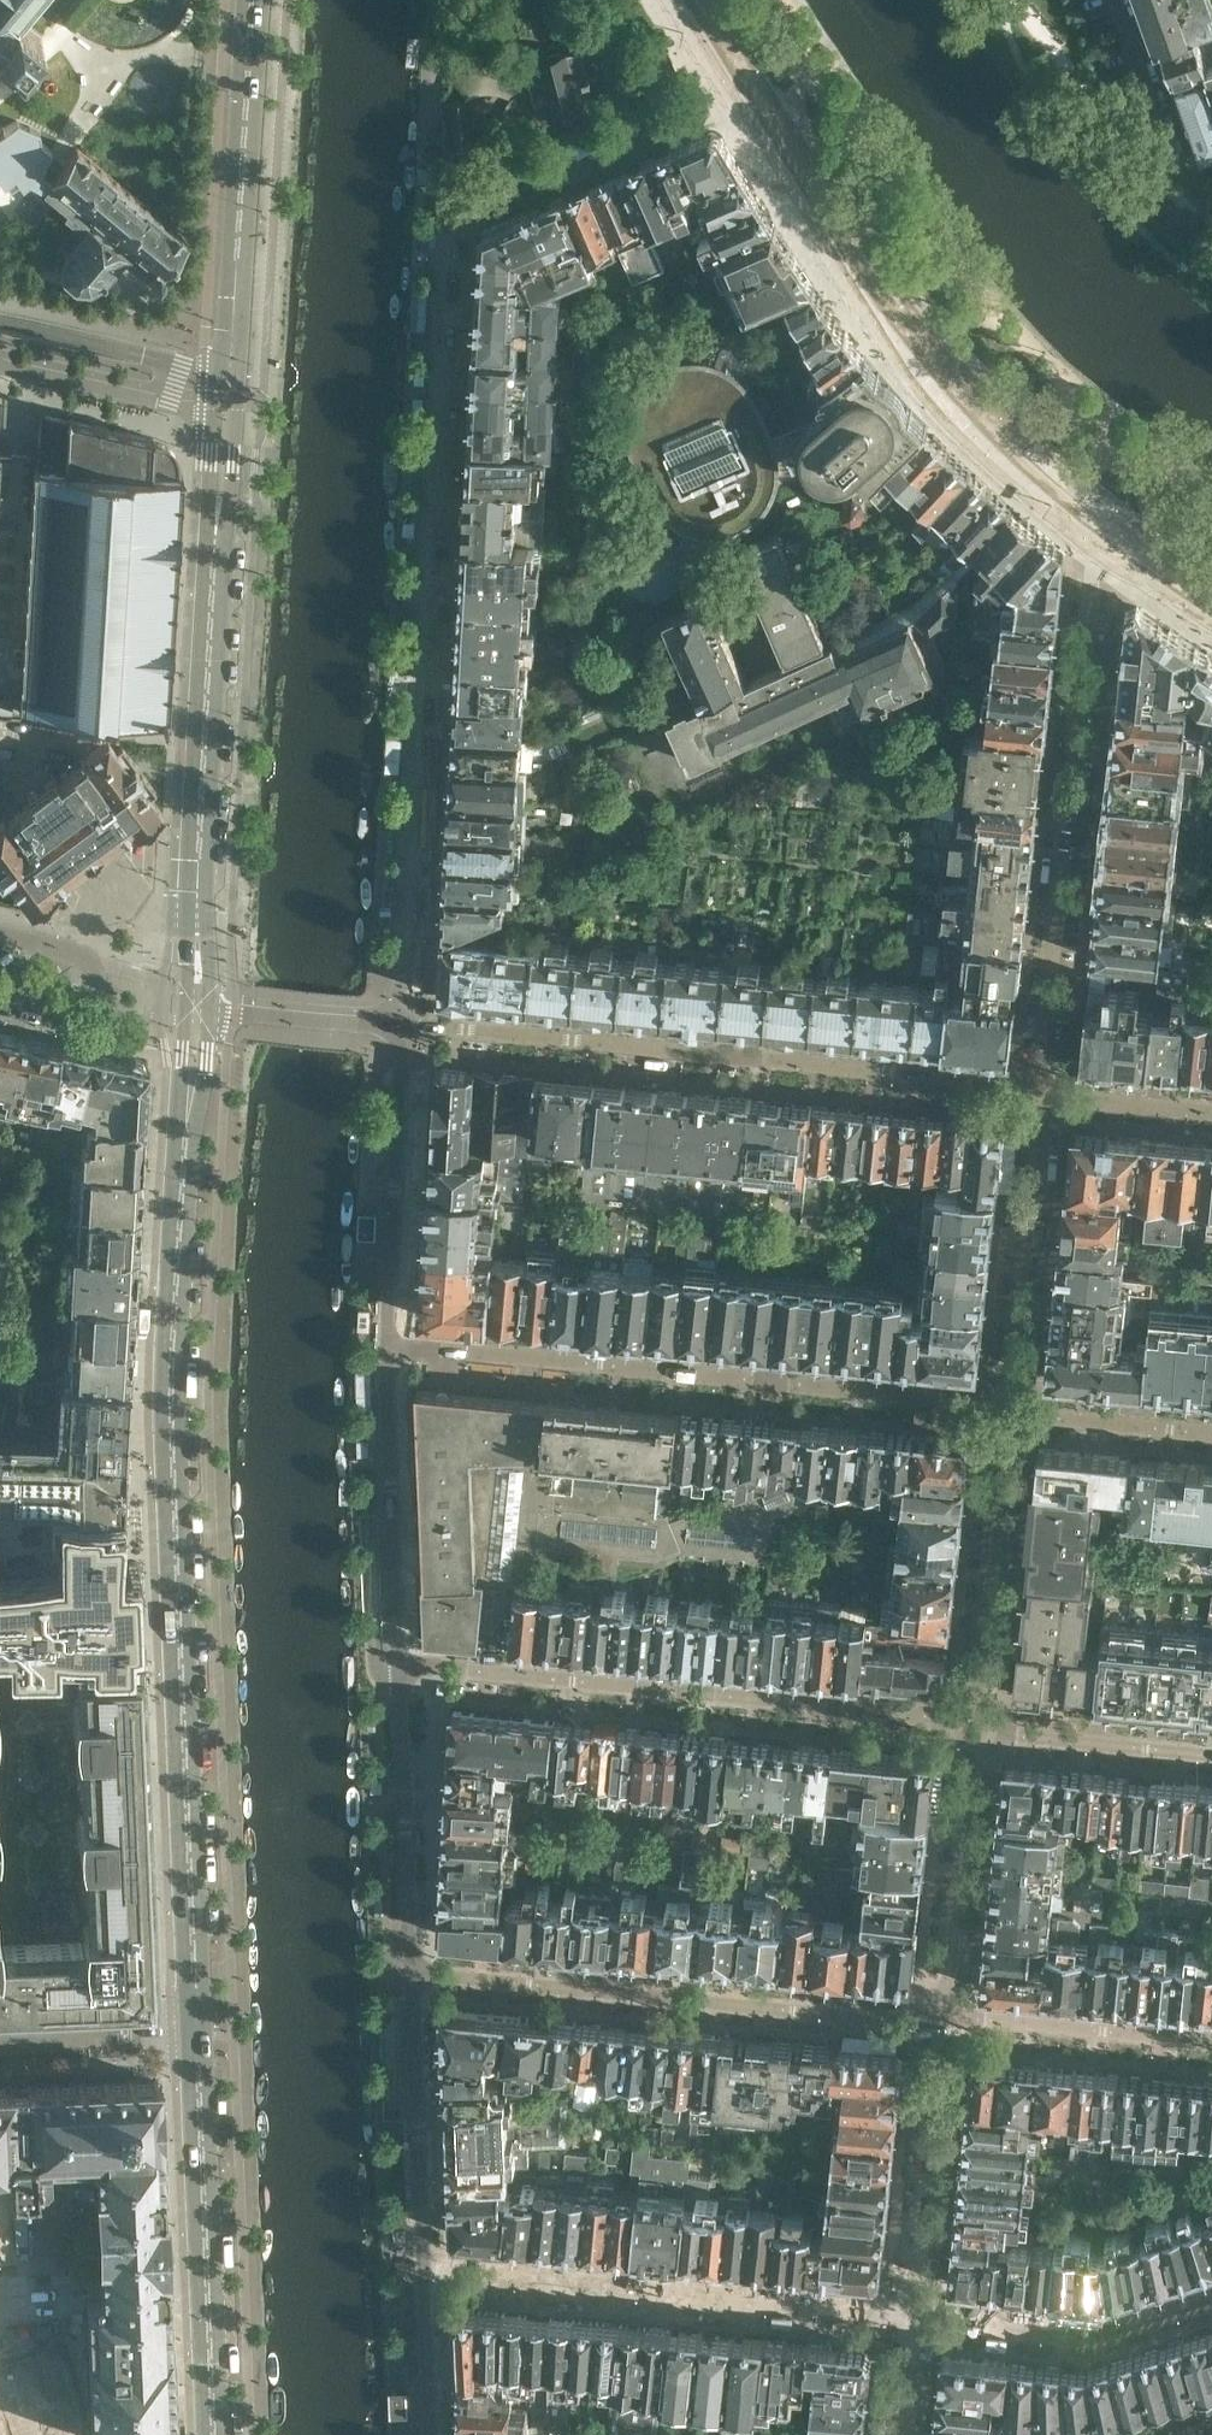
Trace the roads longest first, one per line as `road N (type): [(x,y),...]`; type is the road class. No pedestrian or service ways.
road 1 (residential): [(404,1021),(450,214),(465,200),(750,79)]
road 2 (secondary): [(197,2032),(170,1488),(184,1016)]
road 3 (residential): [(404,1021),(1044,1093)]
road 4 (residential): [(390,1349),(810,1385),(972,1404),(1004,1416)]
road 5 (secondary): [(184,1016),(226,401)]
road 6 (residential): [(979,1731),(749,1698),(399,1665)]
road 7 (residential): [(1099,512),(1044,1093)]
road 8 (primary): [(1099,512),(939,358),(750,79)]
road 9 (residential): [(411,1977),(946,2019)]
road 10 (residential): [(918,2323),(890,2308),(462,2269),(425,2275)]
road 11 (secondary): [(213,2434),(197,2032)]
road 12 (secondary): [(226,401),(255,0)]
road 13 (residential): [(404,1021),(390,1349)]
road 14 (residential): [(1044,1093),(1004,1416)]
road 15 (residential): [(390,1349),(399,1665)]
road 16 (residential): [(1004,1416),(979,1731)]
road 17 (residential): [(399,1665),(411,1977)]
road 18 (residential): [(918,2323),(946,2019)]
road 19 (residential): [(1211,2298),(1091,2337),(918,2323)]
road 20 (residential): [(411,1977),(425,2275)]
road 21 (residential): [(946,2019),(979,1731)]
road 22 (residential): [(1211,2045),(946,2019)]
road 23 (residential): [(979,1731),(1211,1757)]
road 24 (residential): [(0,360),(172,398),(226,401)]
road 25 (residential): [(0,996),(74,1011),(95,994),(90,966),(0,940)]
road 26 (residential): [(1211,187),(1192,185),(1174,166),(1114,0)]
road 27 (residential): [(184,1016),(404,1021)]
road 28 (residential): [(1211,1436),(1004,1416)]
road 29 (residential): [(197,2032),(0,2039)]
road 30 (residential): [(1044,1093),(1211,1115)]
road 31 (residential): [(425,2275),(432,2434)]
road 32 (primary): [(1211,597),(1099,512)]

